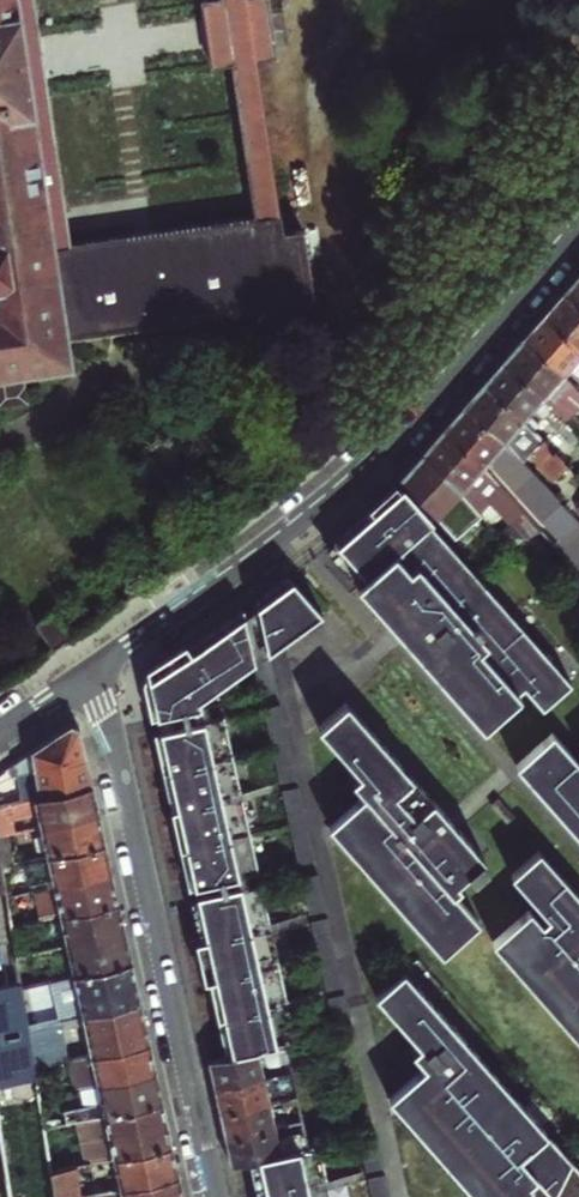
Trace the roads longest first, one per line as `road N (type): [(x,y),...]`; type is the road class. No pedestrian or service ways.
road 1 (residential): [(215,1196),(97,665)]
road 2 (residential): [(286,532),(376,639),(398,648),(578,850)]
road 3 (residential): [(286,532),(368,454),(578,220)]
road 4 (residential): [(97,665),(286,532)]

